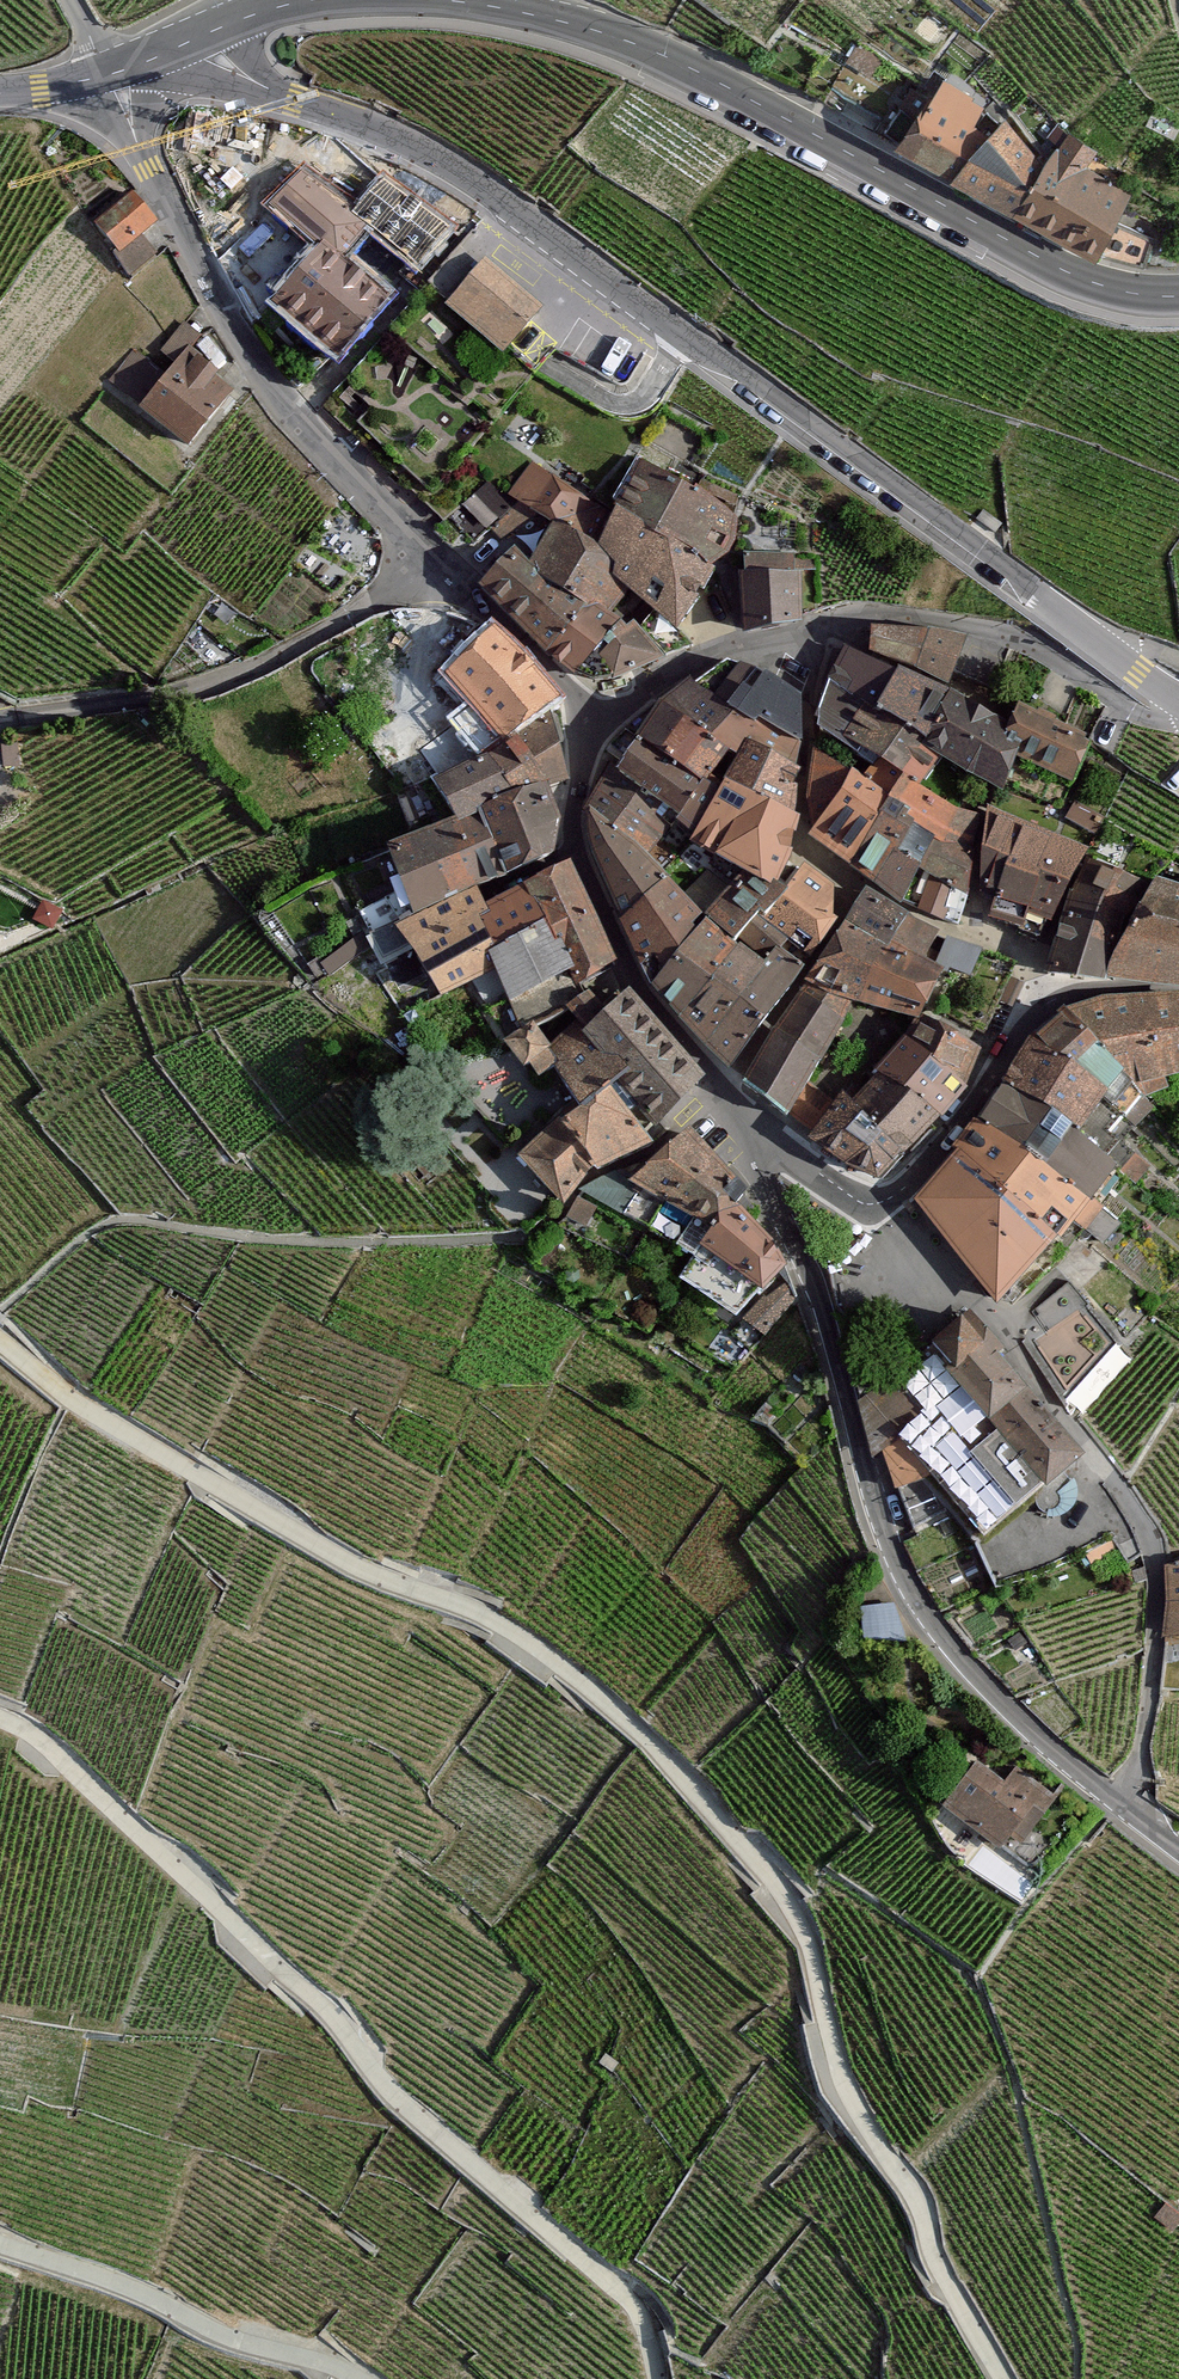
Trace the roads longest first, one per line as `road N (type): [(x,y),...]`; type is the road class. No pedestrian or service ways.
road 1 (track): [(1006,2378),(932,2252),(914,2190),(852,2106),(807,1932),(645,1736),(497,1624),(370,1574),(89,1406),(0,1335)]
road 2 (tertiary): [(1109,650),(446,160),(295,102),(238,73),(201,36)]
road 3 (track): [(656,2378),(647,2335),(622,2297),(396,2102),(308,1991),(70,1764),(0,1717)]
road 4 (tertiary): [(1178,296),(1116,289),(1040,259),(640,45),(453,0)]
road 5 (unclassified): [(761,1137),(768,1185),(813,1281),(871,1512),(903,1586),(996,1700),(1121,1808)]
road 6 (residential): [(881,1204),(1005,1327),(1121,1481),(1149,1538),(1152,1694),(1143,1752),(1121,1808)]
road 7 (residential): [(585,713),(735,649),(858,616),(943,621),(1044,645),(1133,711),(1178,724)]
road 8 (residential): [(107,68),(253,362),(439,568)]
road 9 (residential): [(585,713),(580,839),(648,991),(761,1137)]
road 10 (unclassified): [(0,724),(177,696),(236,676),(439,568)]
road 11 (residential): [(881,1204),(990,1107),(1019,1044),(1051,1004),(1178,985)]
road 12 (track): [(0,2246),(133,2294),(211,2334),(352,2378)]
road 13 (residential): [(439,568),(478,596),(585,713)]
road 14 (residential): [(761,1137),(861,1203),(881,1204)]

